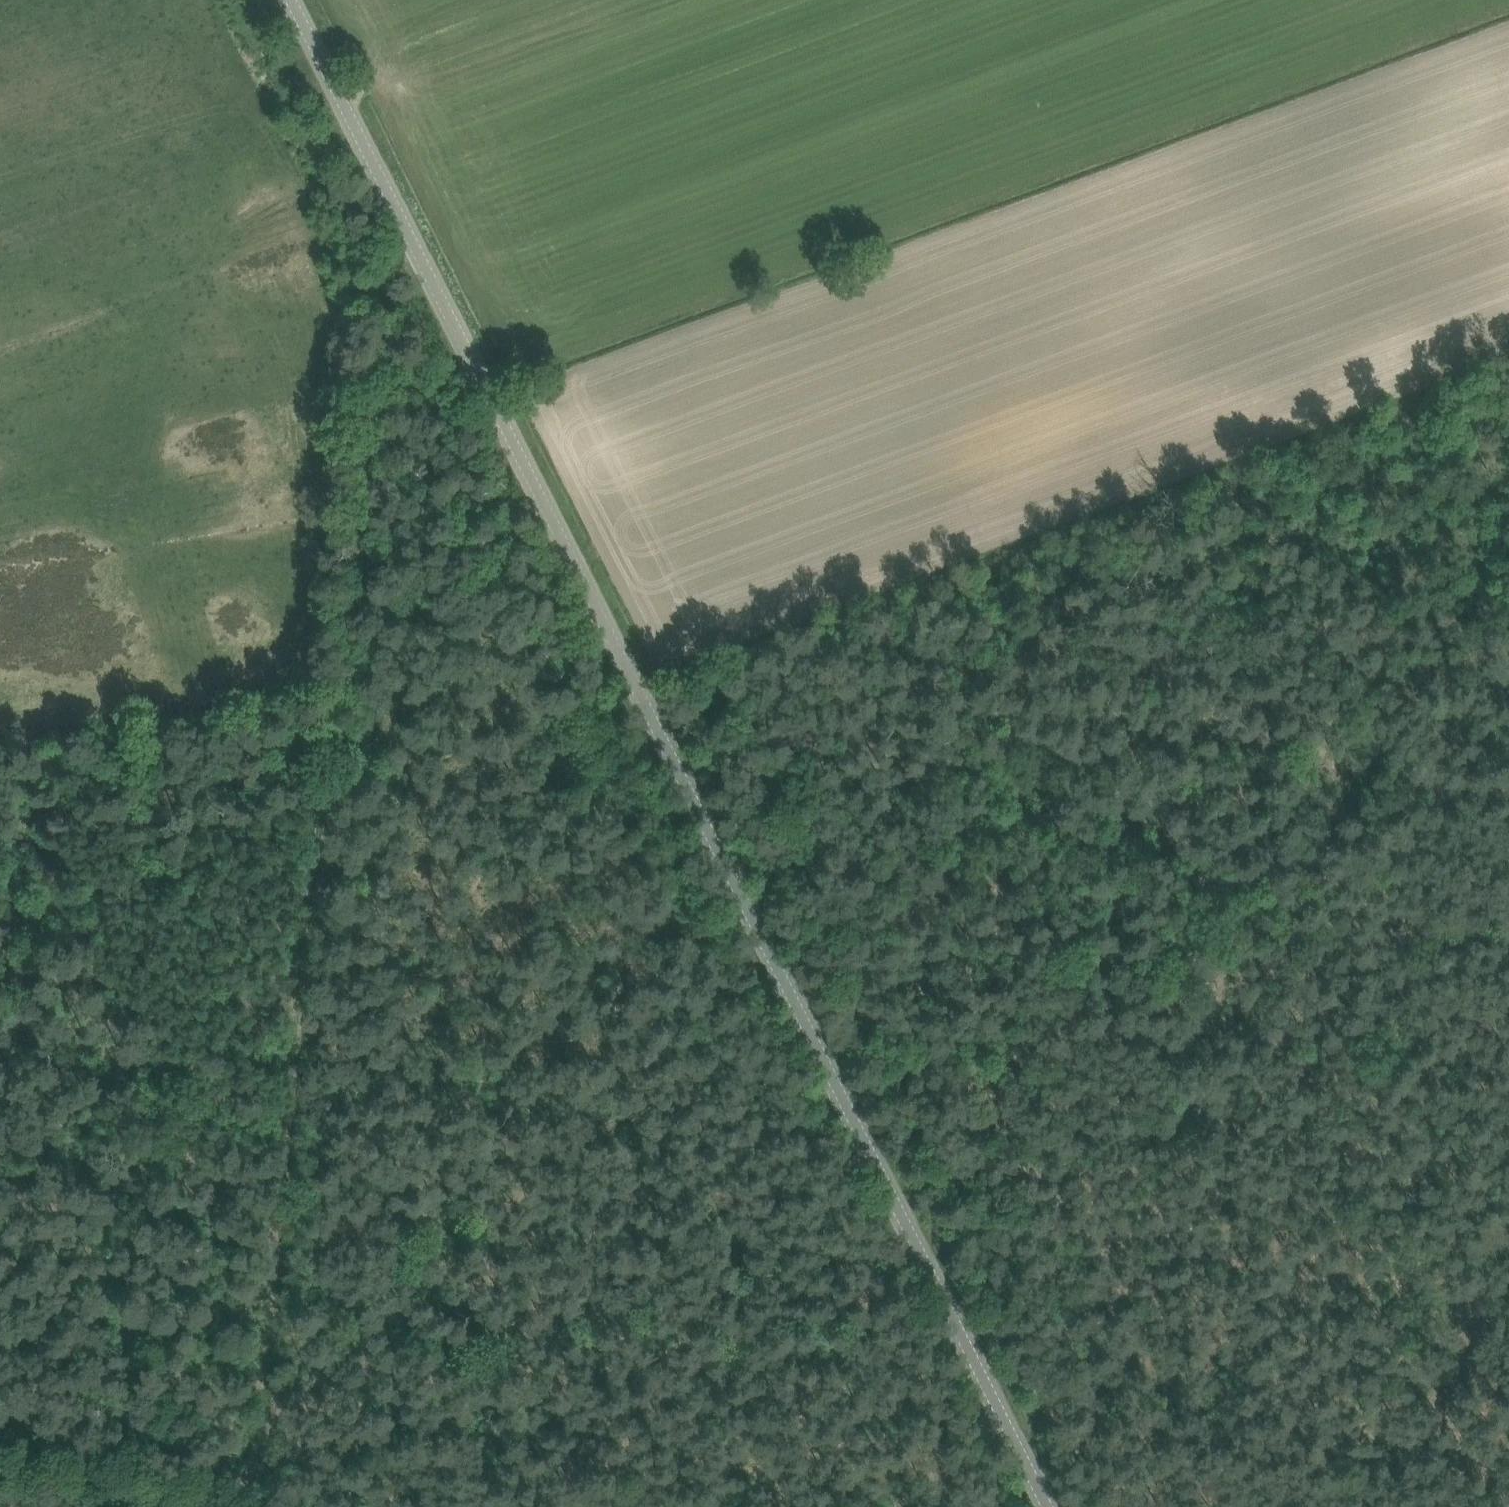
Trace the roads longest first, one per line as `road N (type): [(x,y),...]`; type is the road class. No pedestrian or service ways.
road 1 (tertiary): [(1048,1506),(293,0)]
road 2 (track): [(244,1465),(0,1434)]

